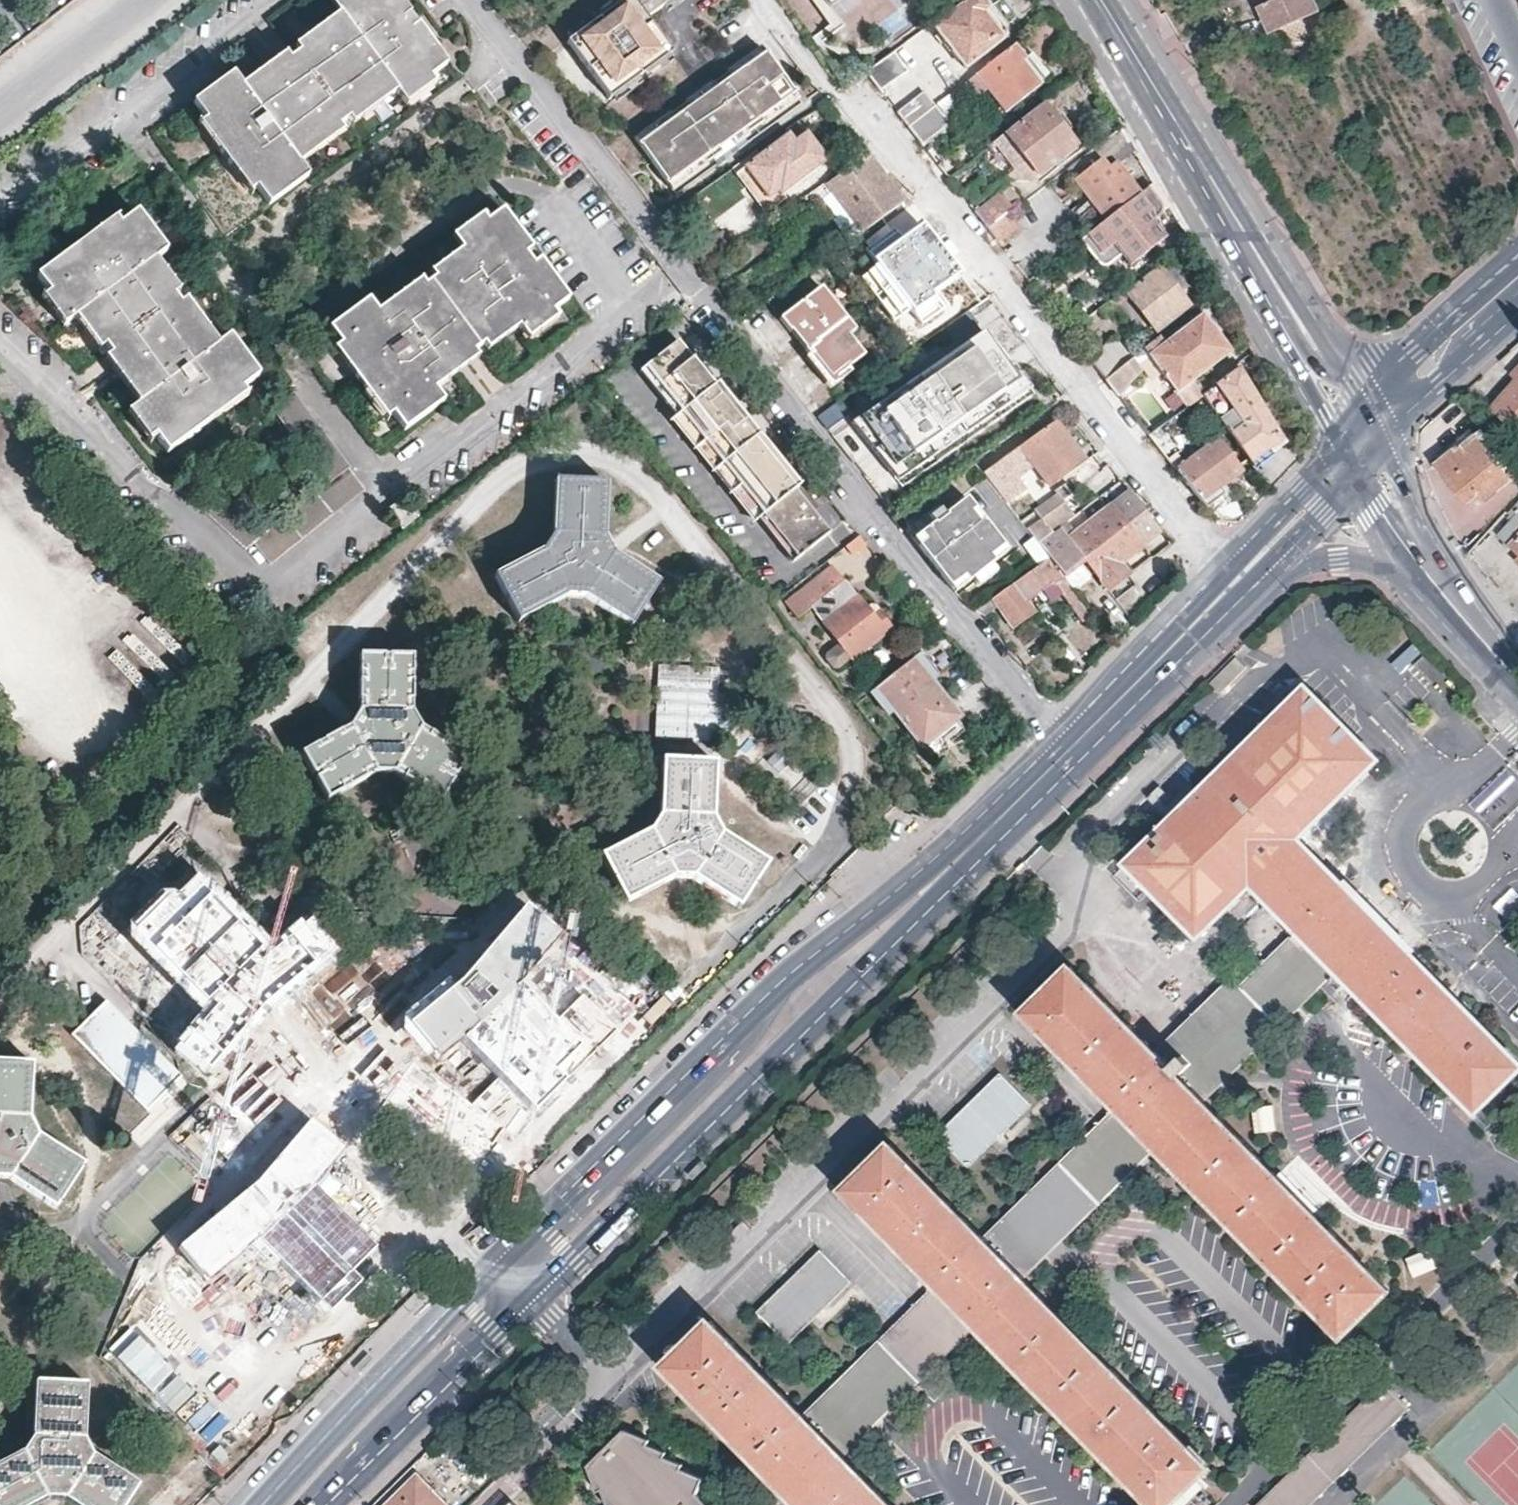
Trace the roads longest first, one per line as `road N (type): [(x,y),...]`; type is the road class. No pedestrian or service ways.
road 1 (primary): [(936,882),(916,877),(778,987),(371,1392),(271,1504)]
road 2 (primary): [(332,1504),(937,900),(936,882)]
road 3 (residential): [(1244,574),(856,99)]
road 4 (residential): [(1074,745),(1043,722),(911,565),(699,295)]
road 5 (primary): [(1105,0),(1364,440)]
road 6 (secondary): [(1364,440),(1379,499),(1405,555),(1517,690)]
road 7 (primary): [(1074,745),(1244,574)]
road 8 (primary): [(936,882),(1074,745)]
road 9 (primary): [(1364,440),(1244,574)]
road 10 (primary): [(1517,282),(1417,381)]

